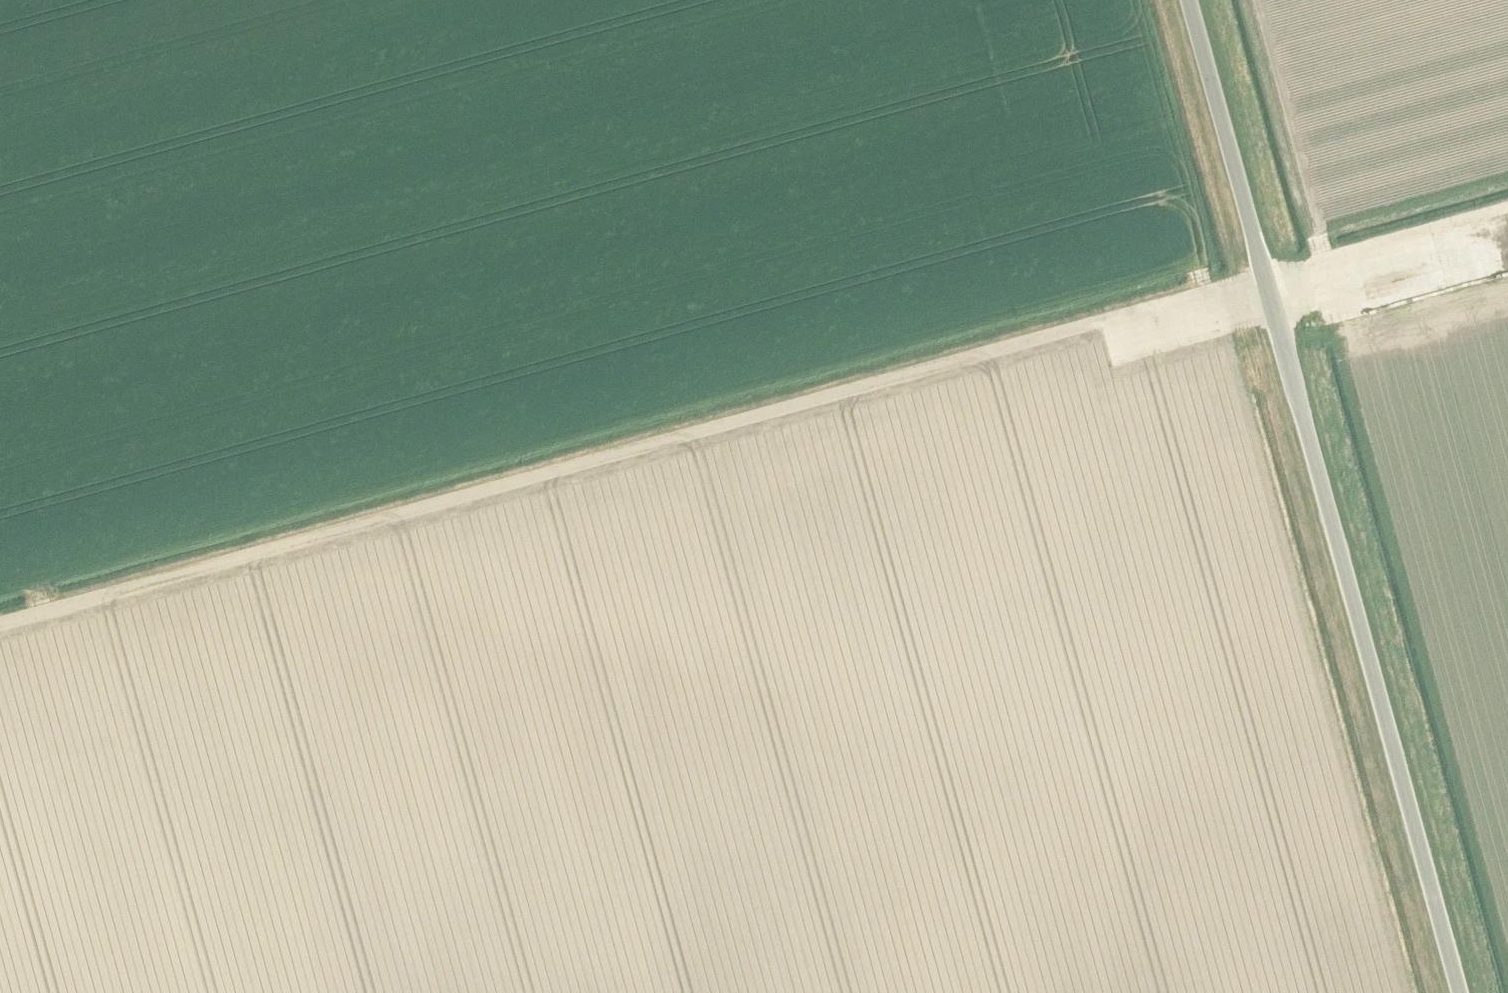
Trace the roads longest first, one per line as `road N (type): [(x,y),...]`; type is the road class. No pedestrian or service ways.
road 1 (unclassified): [(1455,992),(1177,0)]

